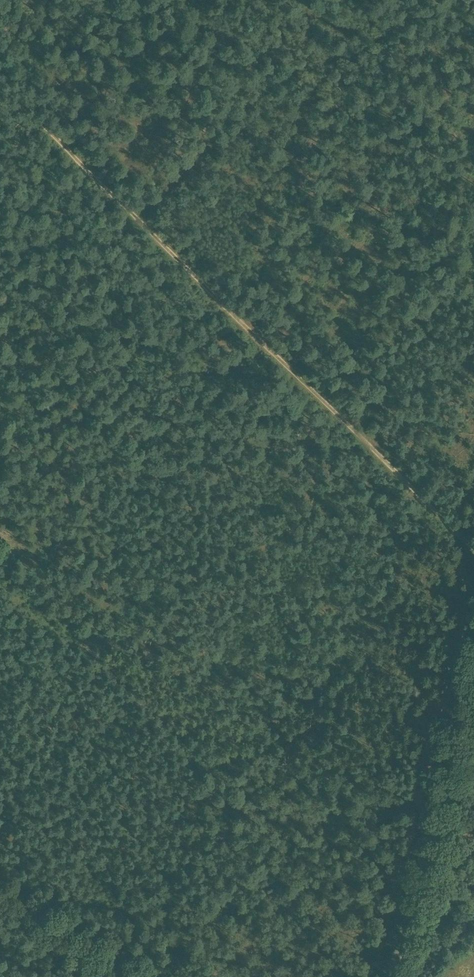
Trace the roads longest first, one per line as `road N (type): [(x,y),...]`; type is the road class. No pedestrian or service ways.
road 1 (track): [(473,550),(139,220)]
road 2 (unclassified): [(390,976),(473,675)]
road 3 (track): [(0,83),(139,220)]
road 4 (unclassified): [(136,976),(0,887)]

